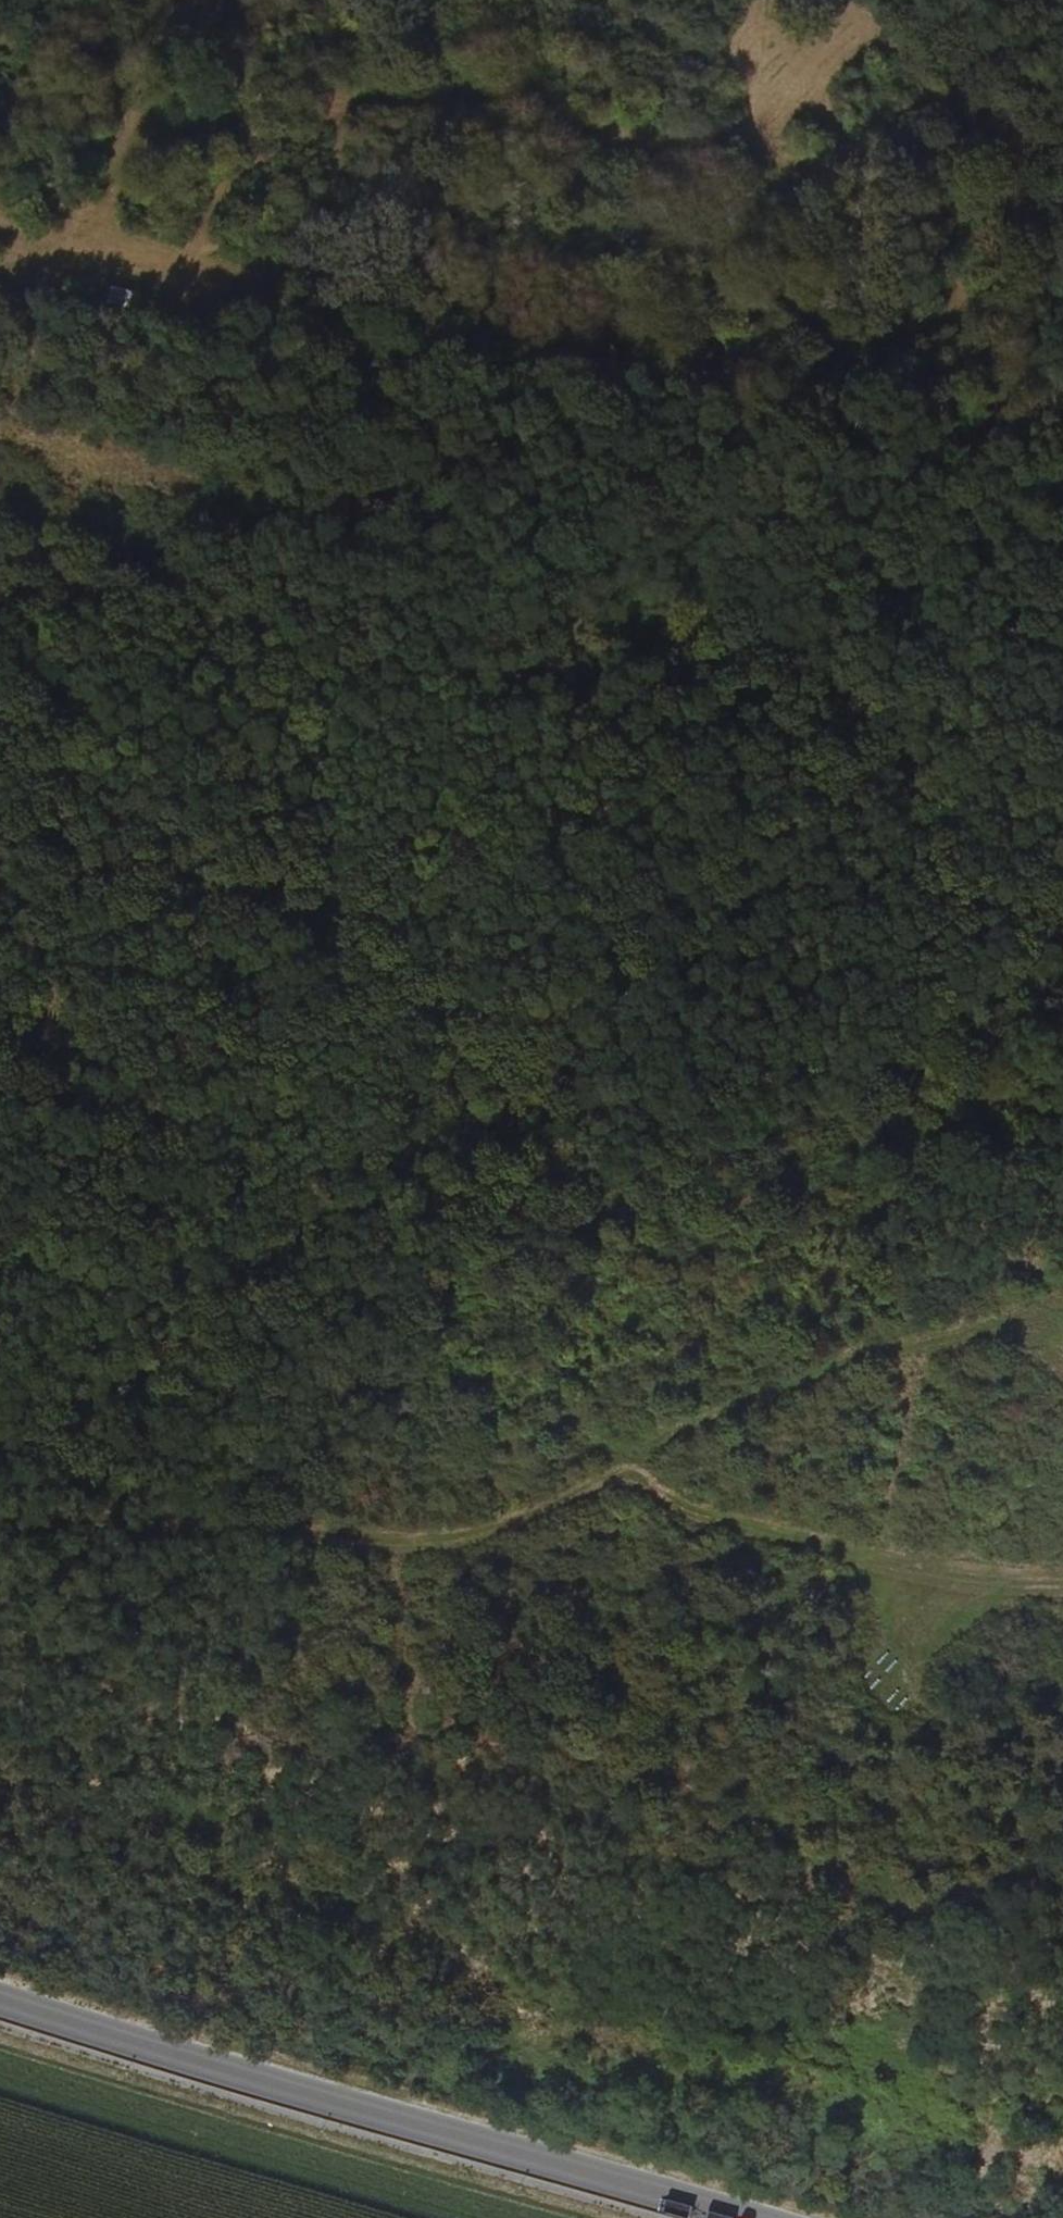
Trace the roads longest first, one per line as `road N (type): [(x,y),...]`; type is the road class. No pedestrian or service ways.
road 1 (unclassified): [(787,2217),(0,1990)]

